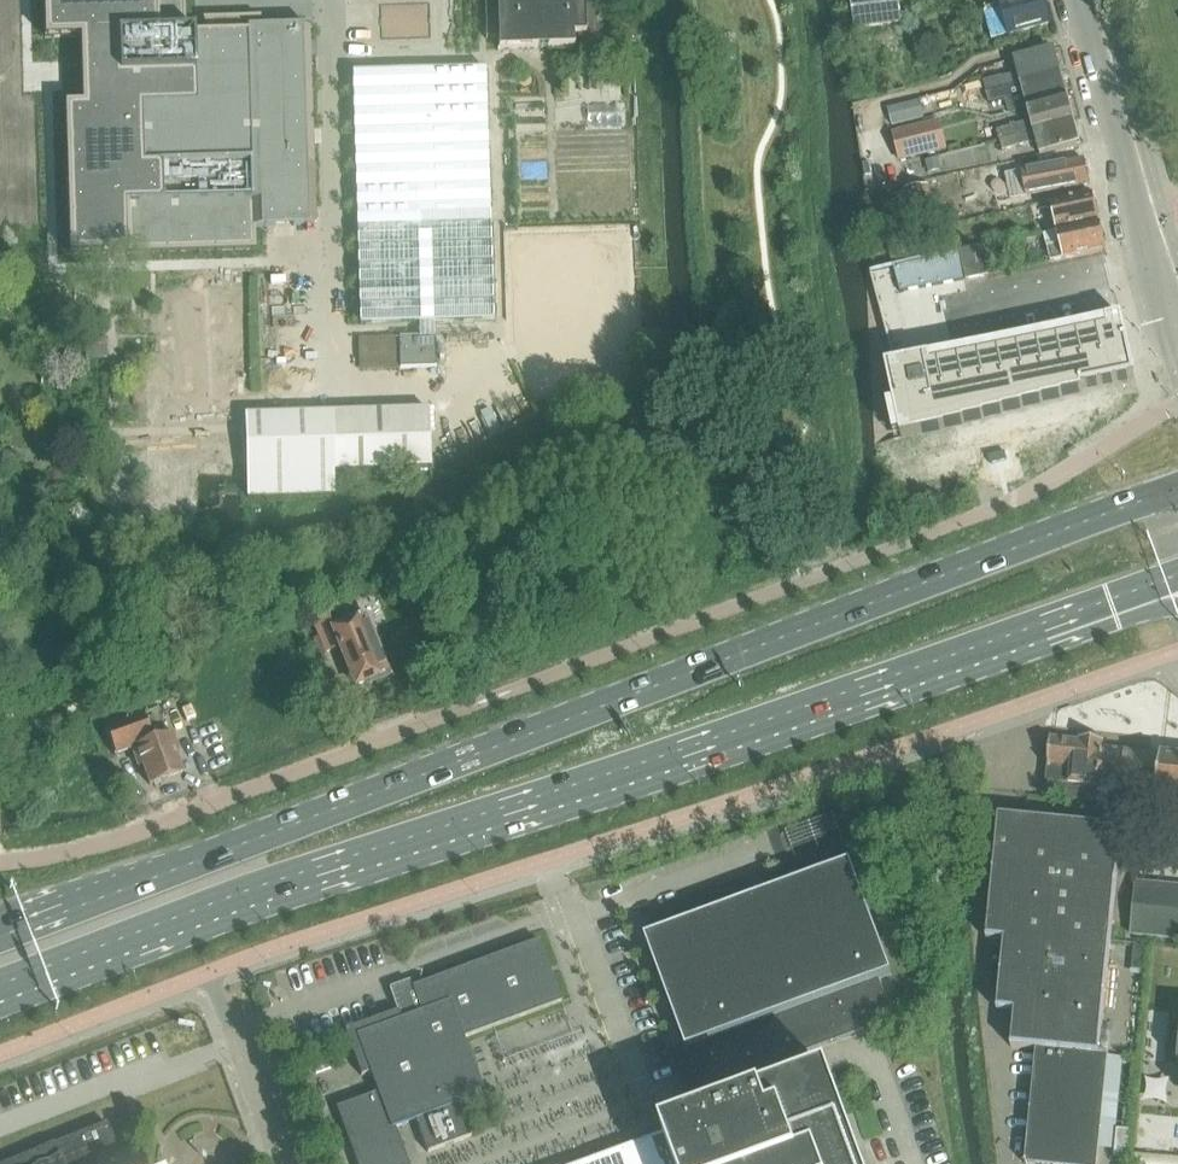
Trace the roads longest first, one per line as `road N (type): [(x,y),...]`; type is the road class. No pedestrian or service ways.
road 1 (secondary): [(1177,489),(0,933)]
road 2 (secondary): [(0,1004),(1177,576)]
road 3 (residential): [(0,860),(112,840),(494,696)]
road 4 (residential): [(1168,322),(1078,0)]
road 5 (unclassified): [(285,1163),(230,1023)]

